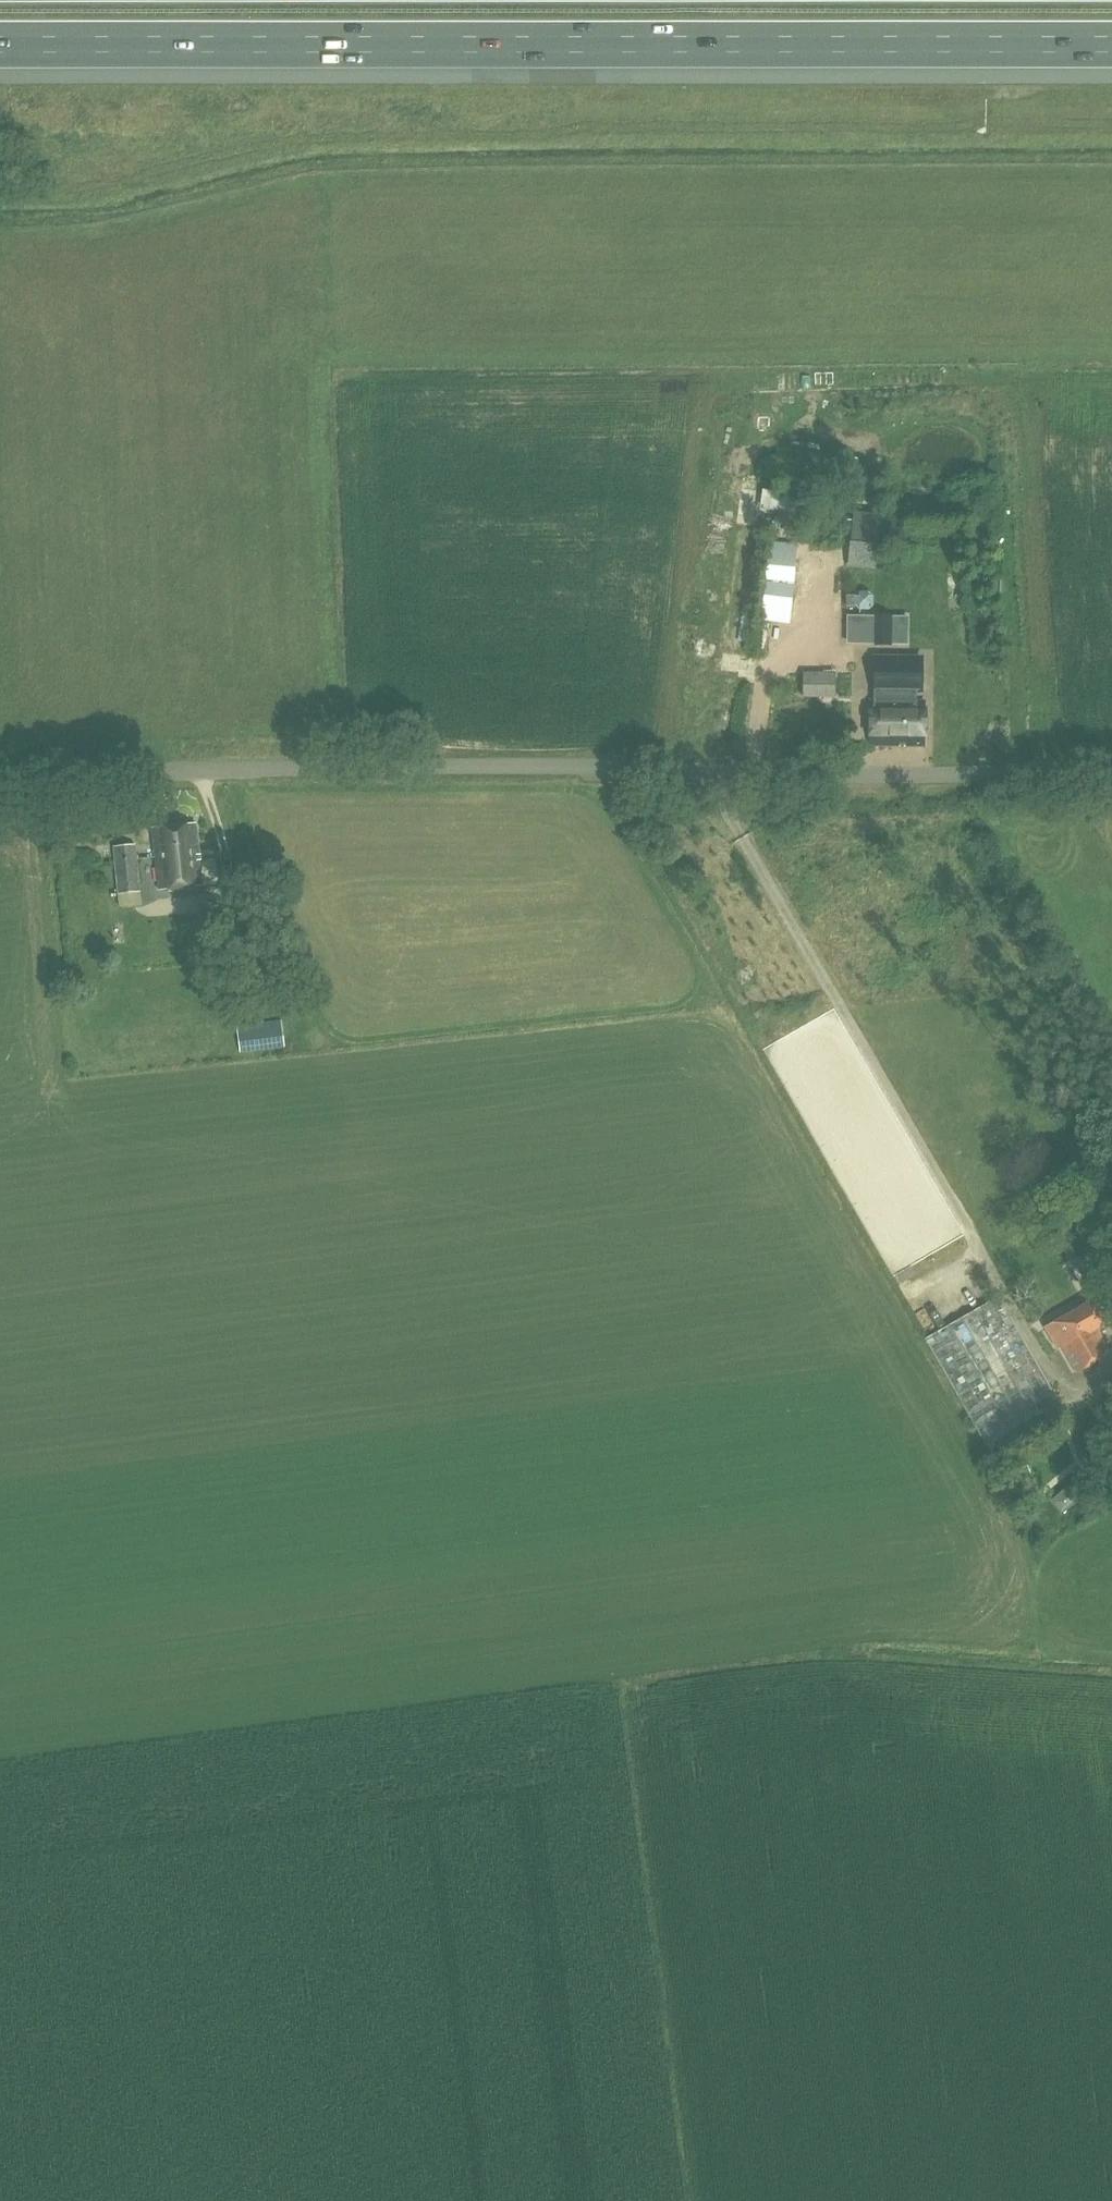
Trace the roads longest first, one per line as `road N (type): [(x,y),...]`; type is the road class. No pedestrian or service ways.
road 1 (unclassified): [(1111,746),(218,761),(0,781)]
road 2 (motorway): [(0,46),(1111,45)]

